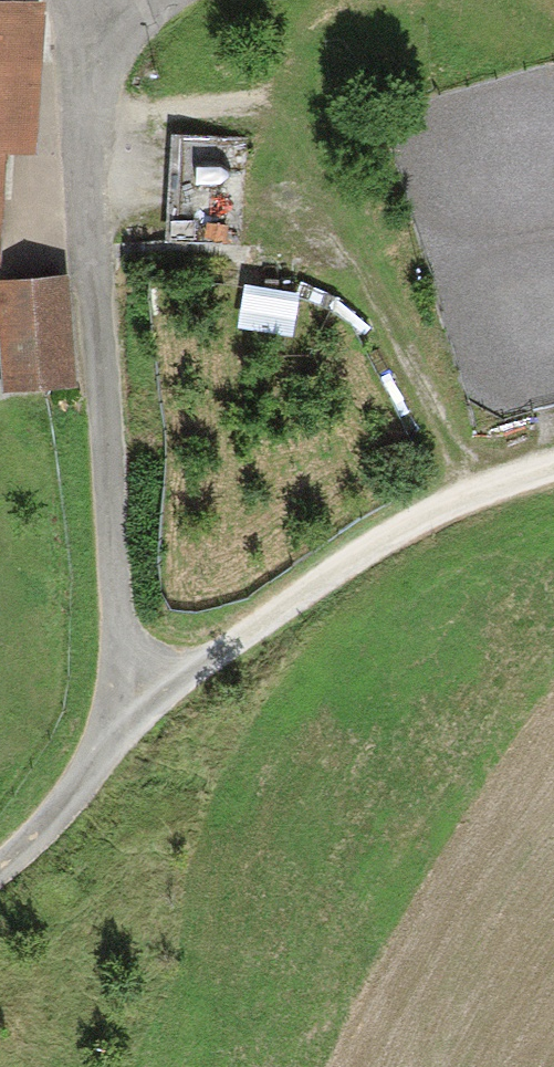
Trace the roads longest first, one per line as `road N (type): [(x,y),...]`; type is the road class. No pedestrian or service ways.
road 1 (residential): [(54,0),(80,40),(122,730)]
road 2 (track): [(0,864),(198,656),(452,501),(553,469)]

